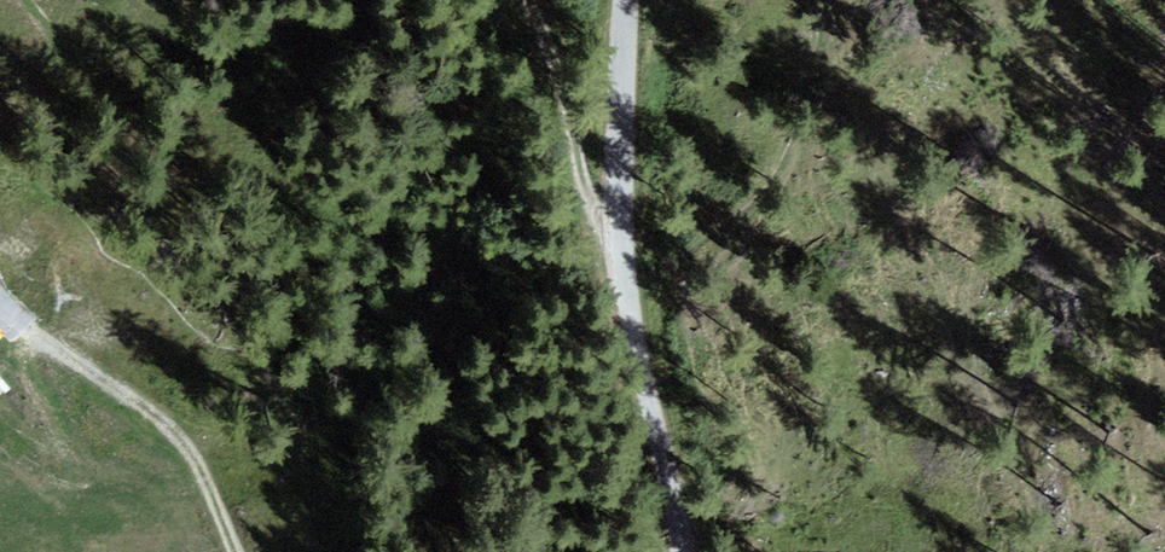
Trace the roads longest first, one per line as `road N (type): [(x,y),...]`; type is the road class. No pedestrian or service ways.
road 1 (unclassified): [(624,0),(624,291),(681,551)]
road 2 (track): [(236,551),(203,475),(153,414),(0,300)]
road 3 (track): [(621,245),(604,228),(581,166),(532,0)]

